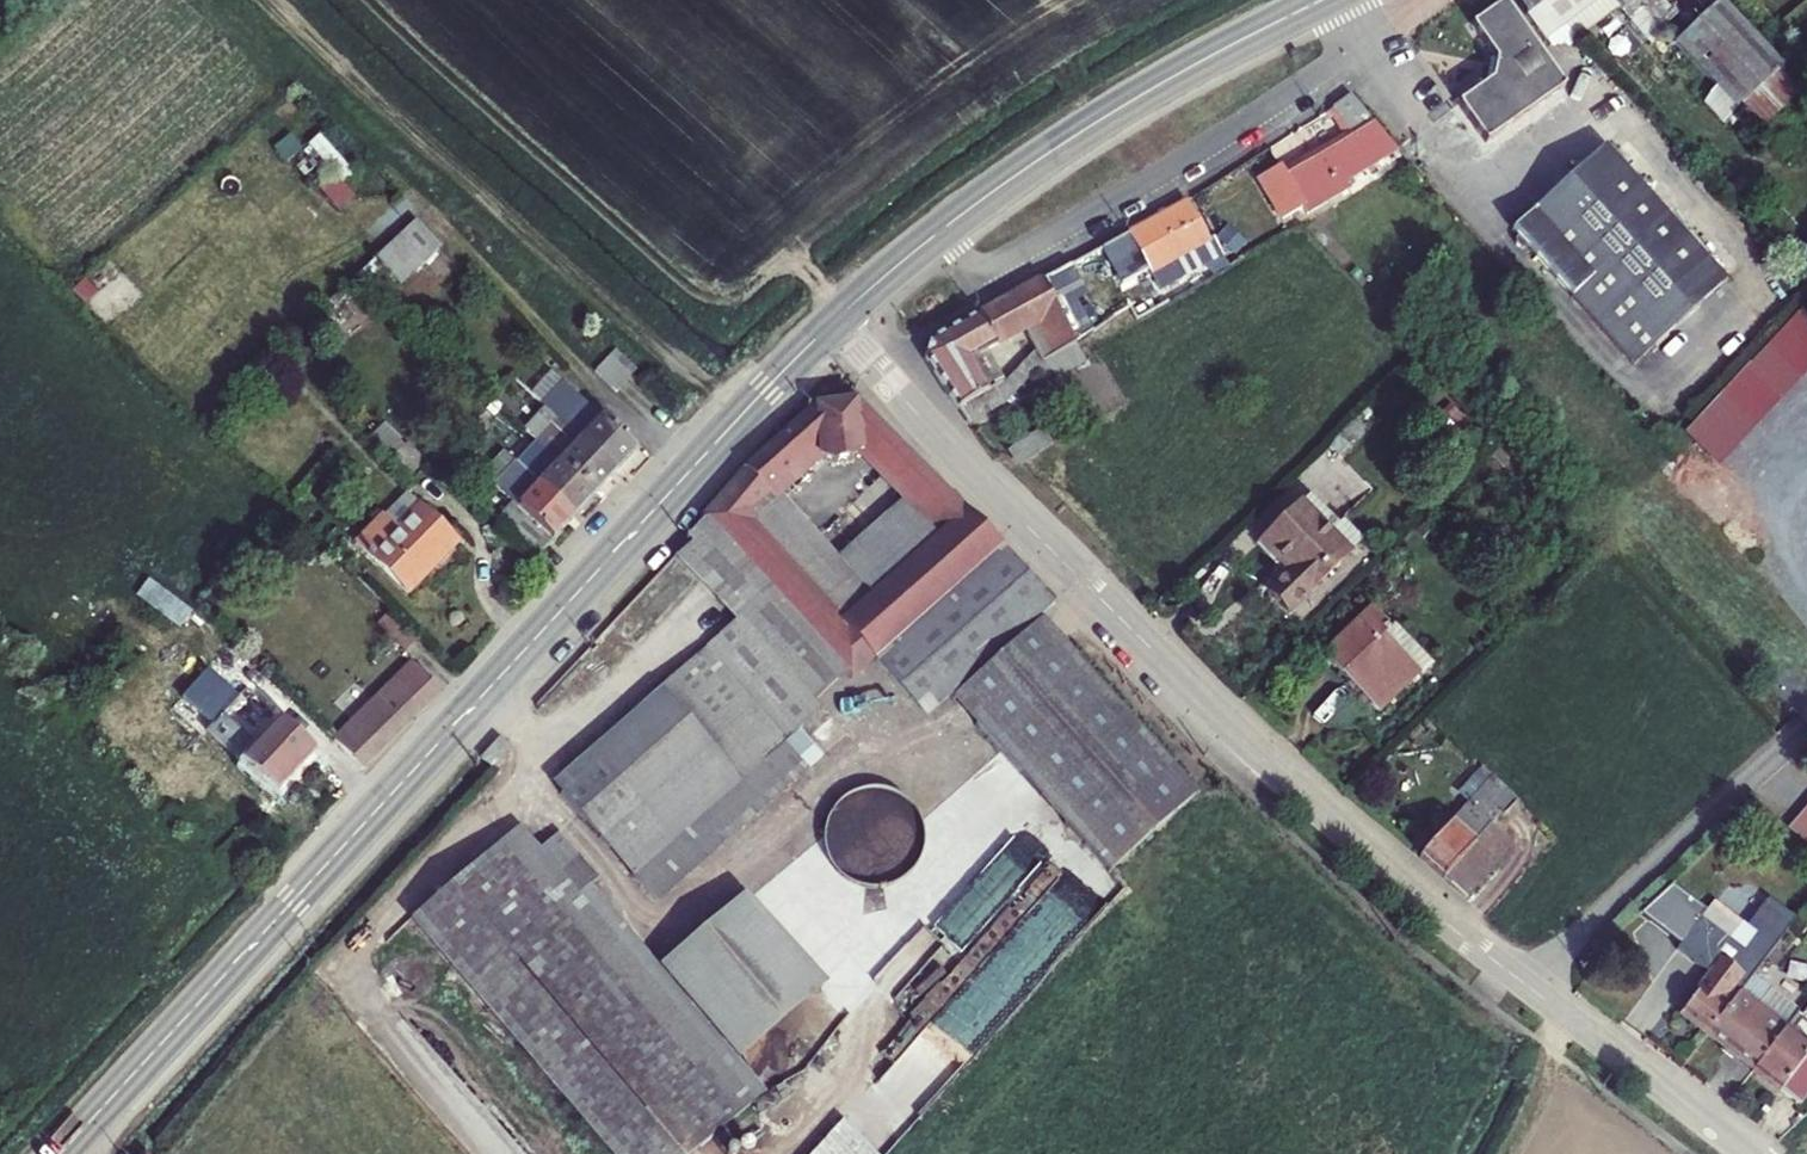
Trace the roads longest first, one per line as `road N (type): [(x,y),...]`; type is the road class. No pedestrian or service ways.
road 1 (unclassified): [(834,321),(1023,523),(1286,780),(1456,930),(1743,1153)]
road 2 (tertiary): [(834,321),(58,1153)]
road 3 (tertiary): [(1321,0),(1074,135),(914,250),(834,321)]

